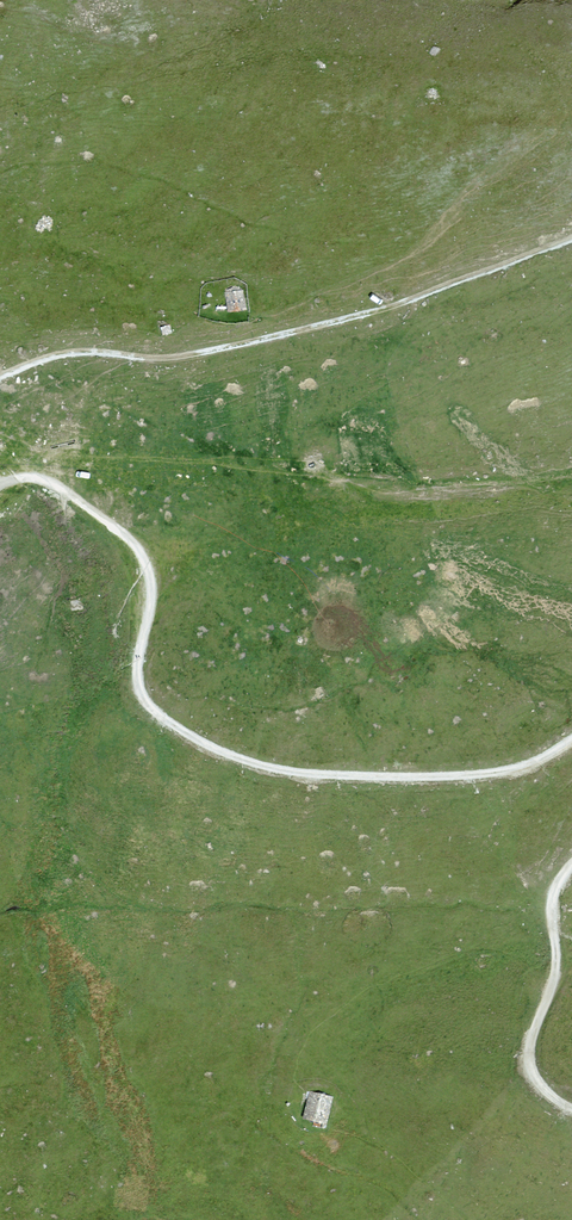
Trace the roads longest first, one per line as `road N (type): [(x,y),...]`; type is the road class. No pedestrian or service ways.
road 1 (track): [(0,485),(48,482),(129,538),(151,581),(141,689),(177,726),(223,752),(288,771),(435,776),(526,765),(571,739)]
road 2 (track): [(571,237),(389,308),(250,343),(160,359),(65,353),(0,376)]
road 3 (track): [(571,864),(553,900),(555,974),(530,1051),(544,1088),(571,1108)]

